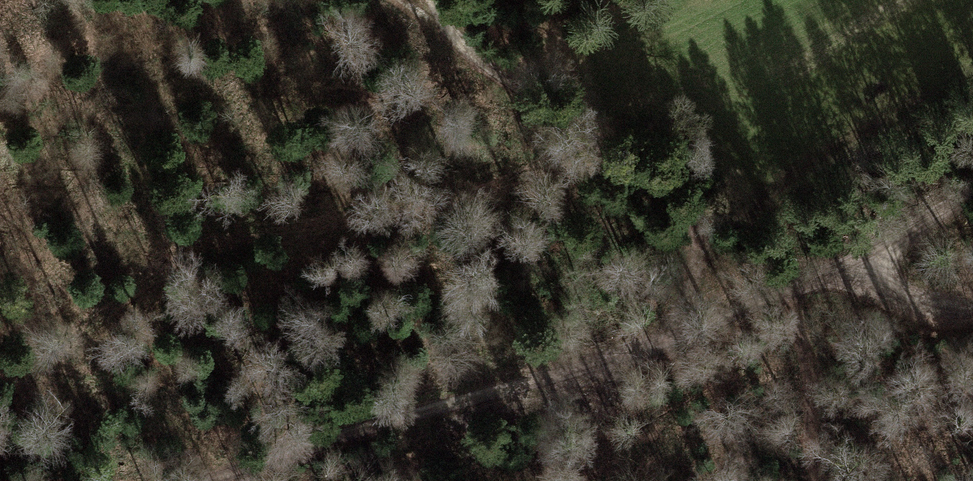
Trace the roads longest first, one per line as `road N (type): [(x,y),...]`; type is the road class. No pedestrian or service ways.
road 1 (track): [(839,272),(630,355),(204,480)]
road 2 (track): [(839,272),(465,48),(430,0)]
road 3 (track): [(839,272),(972,192)]
road 4 (track): [(972,307),(916,305),(839,272)]

